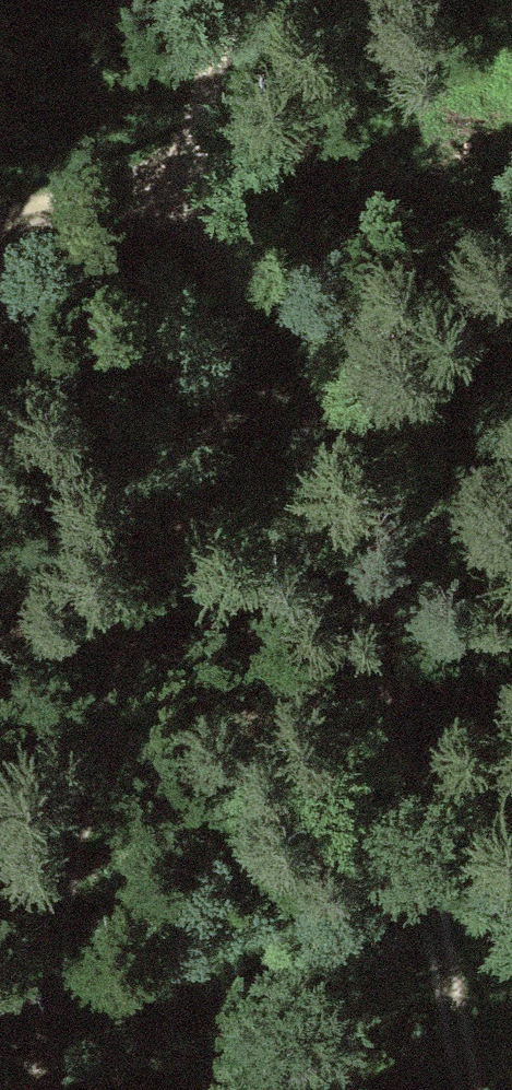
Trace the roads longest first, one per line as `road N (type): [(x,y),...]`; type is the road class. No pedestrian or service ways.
road 1 (track): [(24,1089),(86,729),(245,276),(223,185),(221,0)]
road 2 (track): [(245,276),(339,423),(405,572),(495,1089)]
road 3 (track): [(0,227),(42,212),(223,185)]

